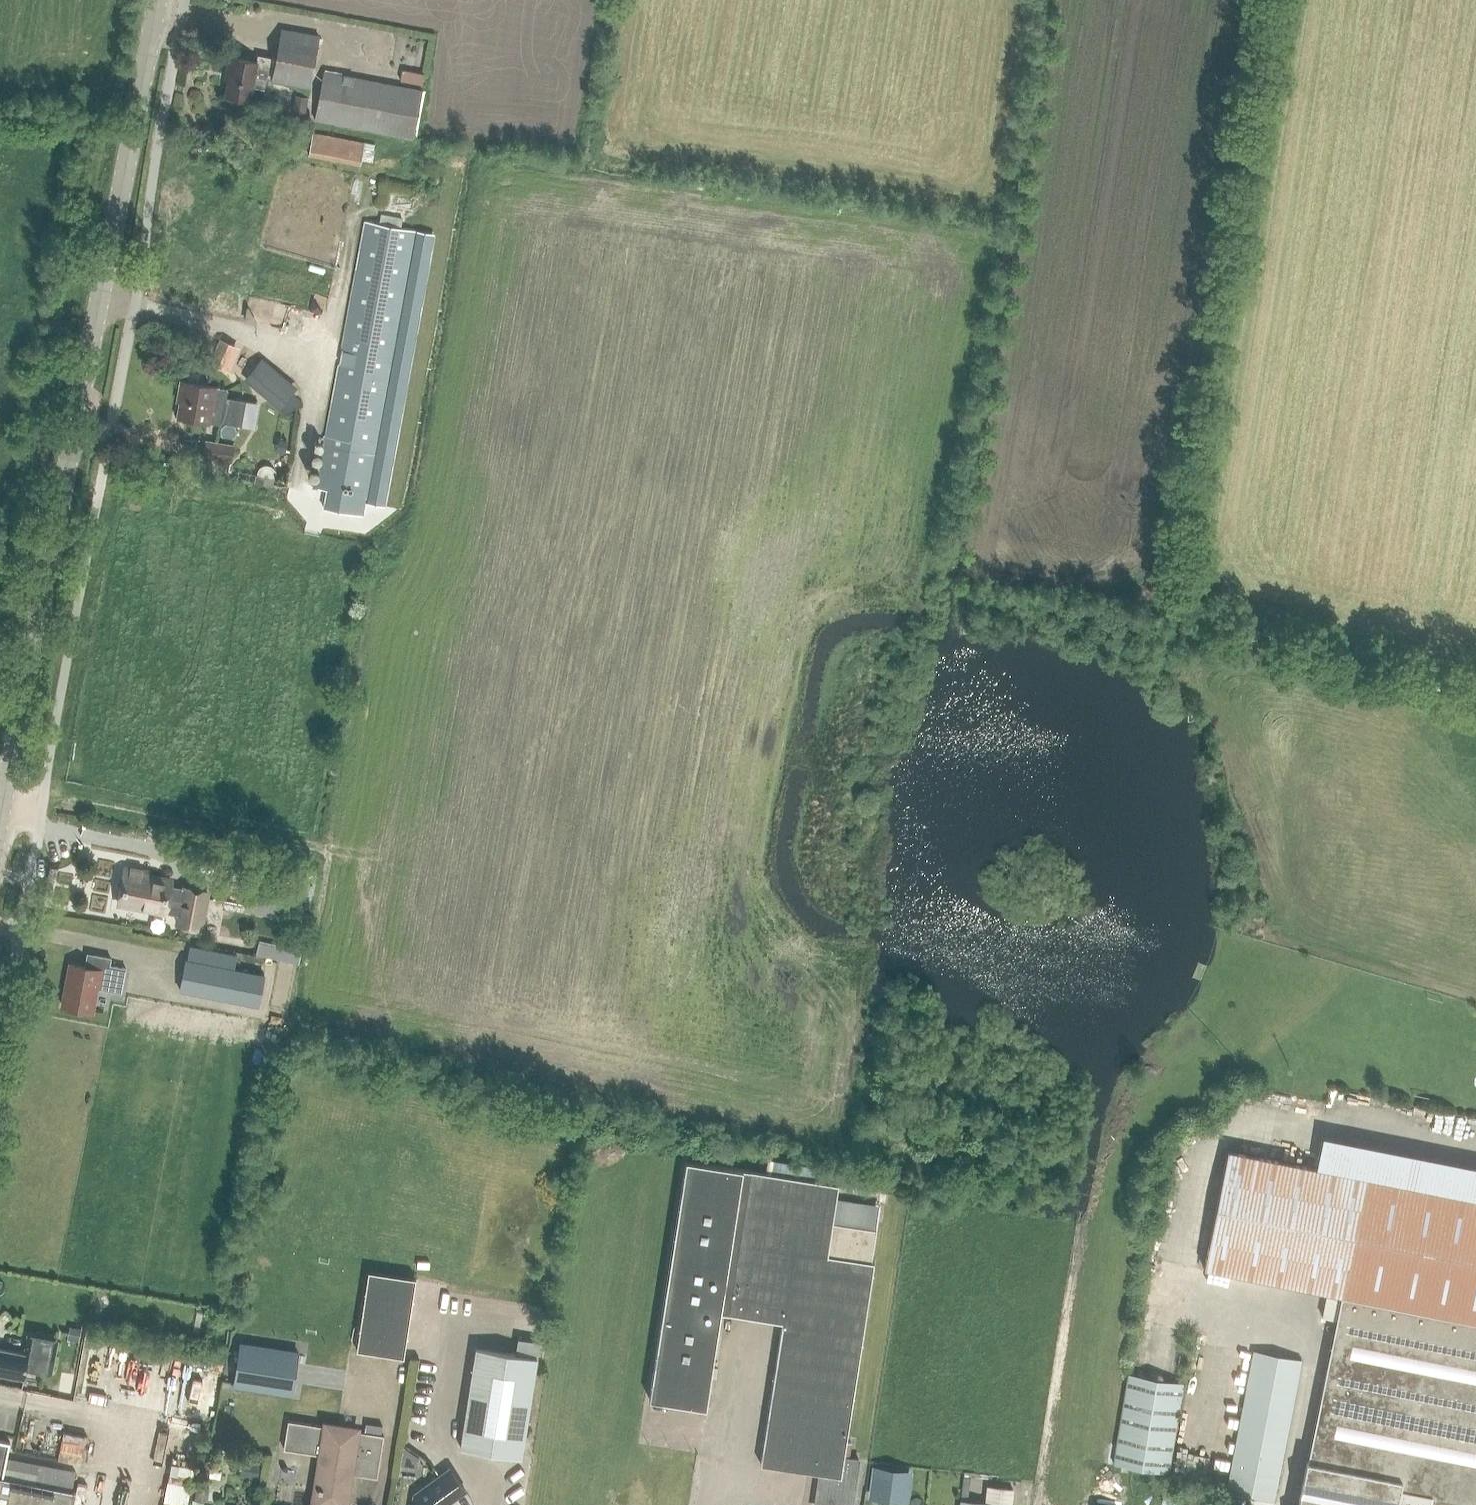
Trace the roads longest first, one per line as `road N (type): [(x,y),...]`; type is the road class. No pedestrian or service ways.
road 1 (tertiary): [(0,817),(149,0)]

